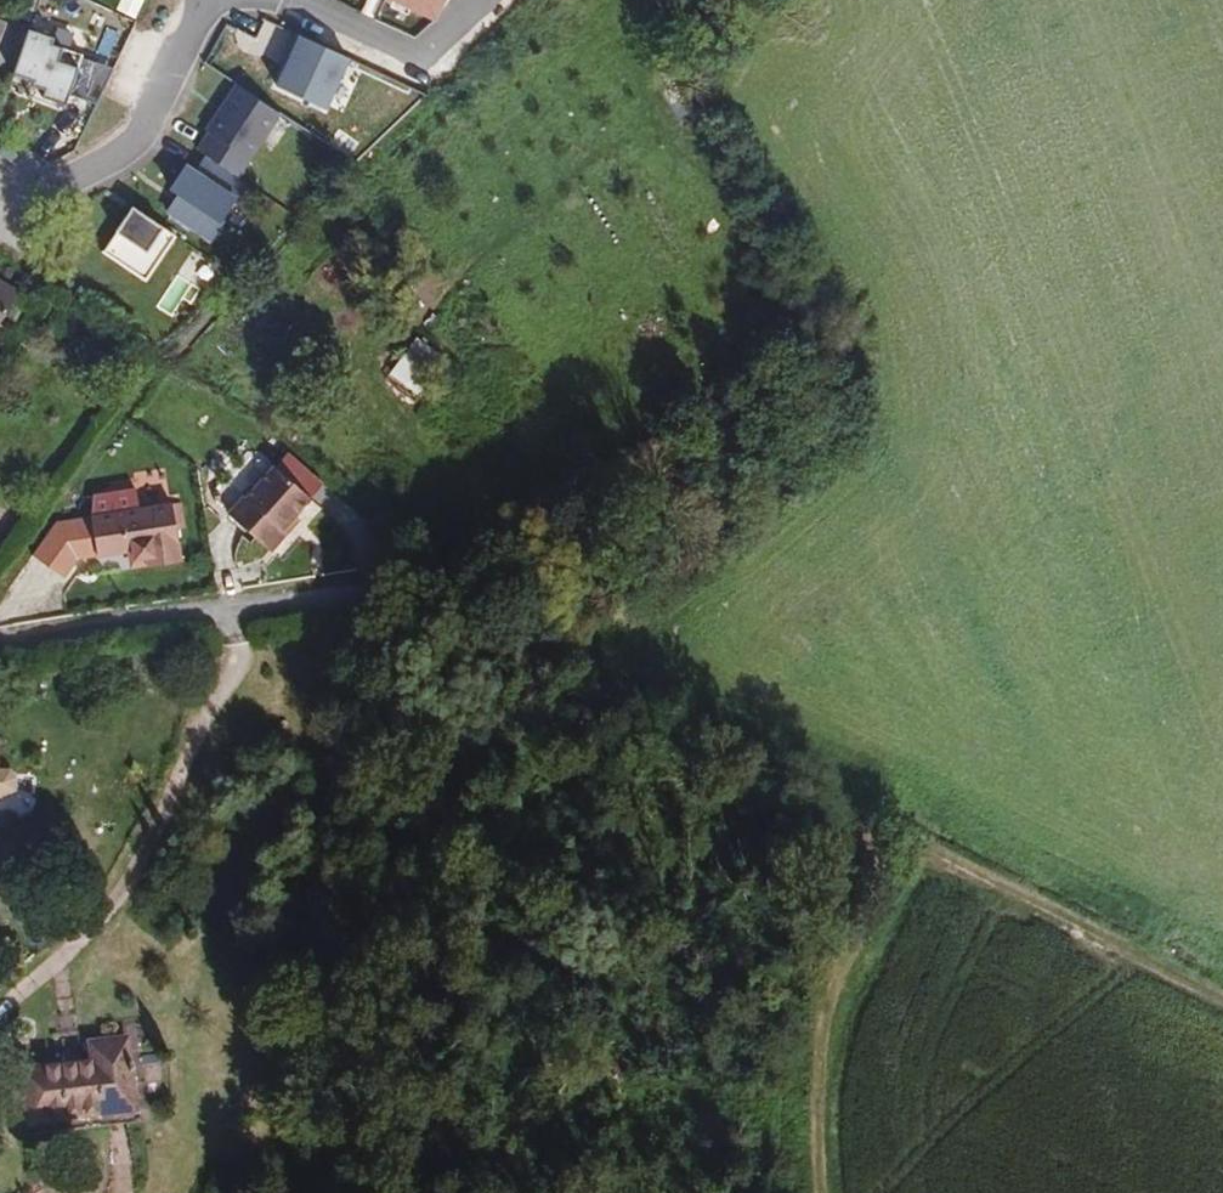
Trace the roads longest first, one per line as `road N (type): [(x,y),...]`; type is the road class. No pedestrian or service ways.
road 1 (residential): [(398,587),(0,645)]
road 2 (residential): [(204,0),(133,153),(0,205)]
road 3 (residential): [(432,85),(275,0)]

